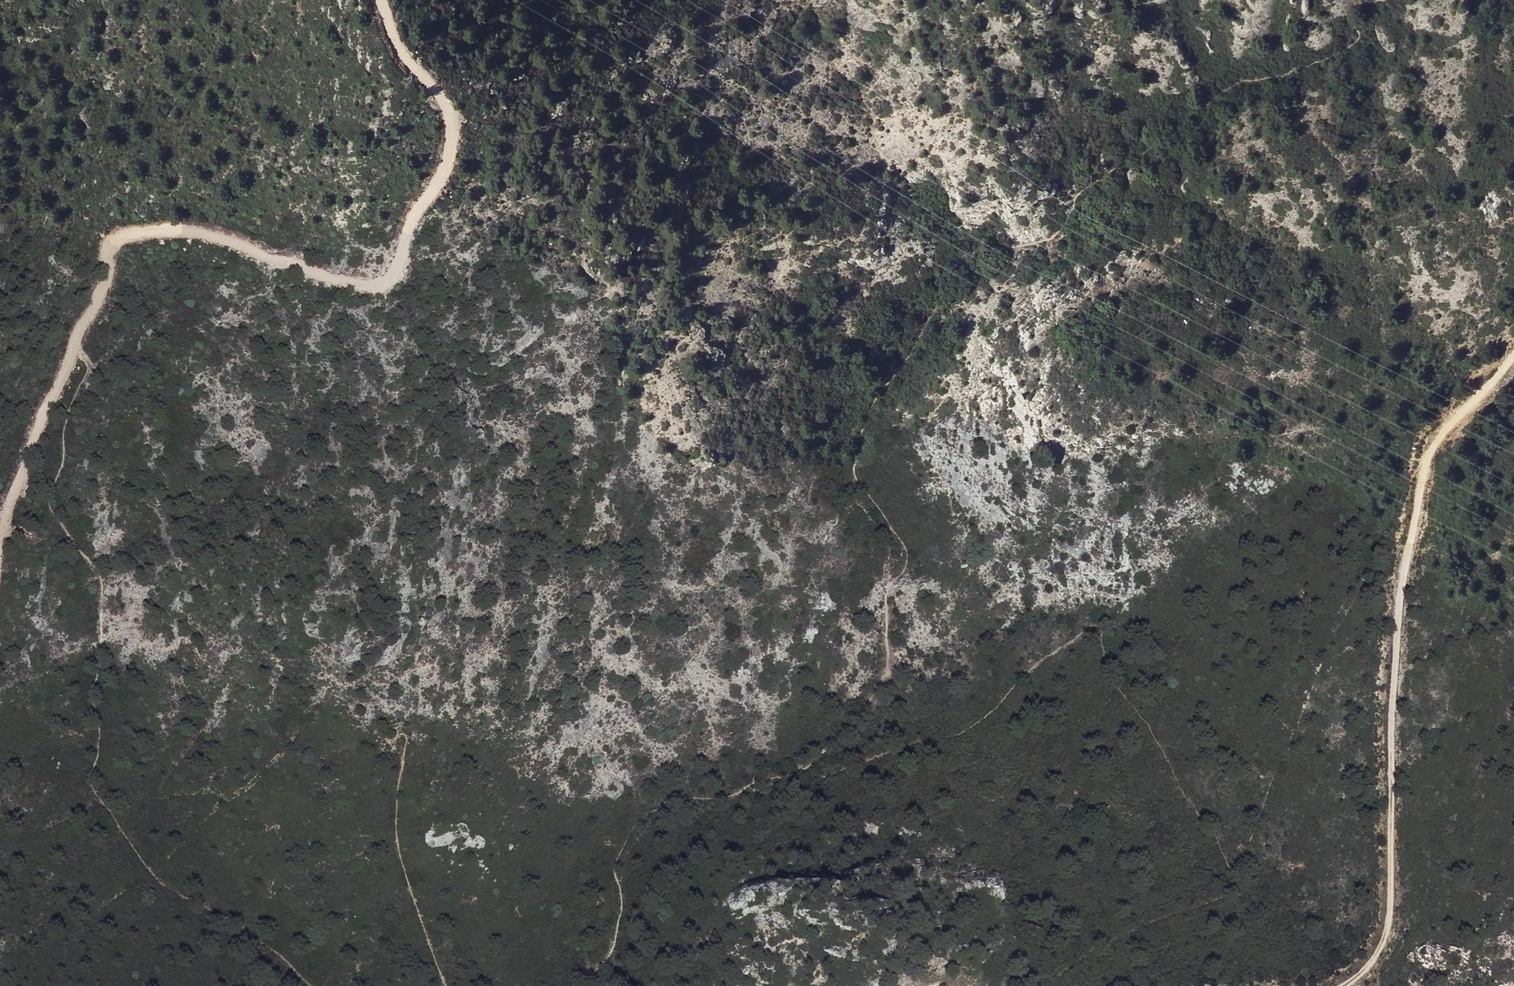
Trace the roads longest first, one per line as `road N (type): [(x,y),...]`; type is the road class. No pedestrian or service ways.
road 1 (track): [(0,550),(42,418),(104,289),(107,248),(123,236),(211,232),(346,283),(391,283),(413,218),(455,146),(451,110),(404,51),(380,0)]
road 2 (track): [(1349,985),(1377,962),(1395,914),(1393,715),(1401,598),(1429,450),(1513,354)]

